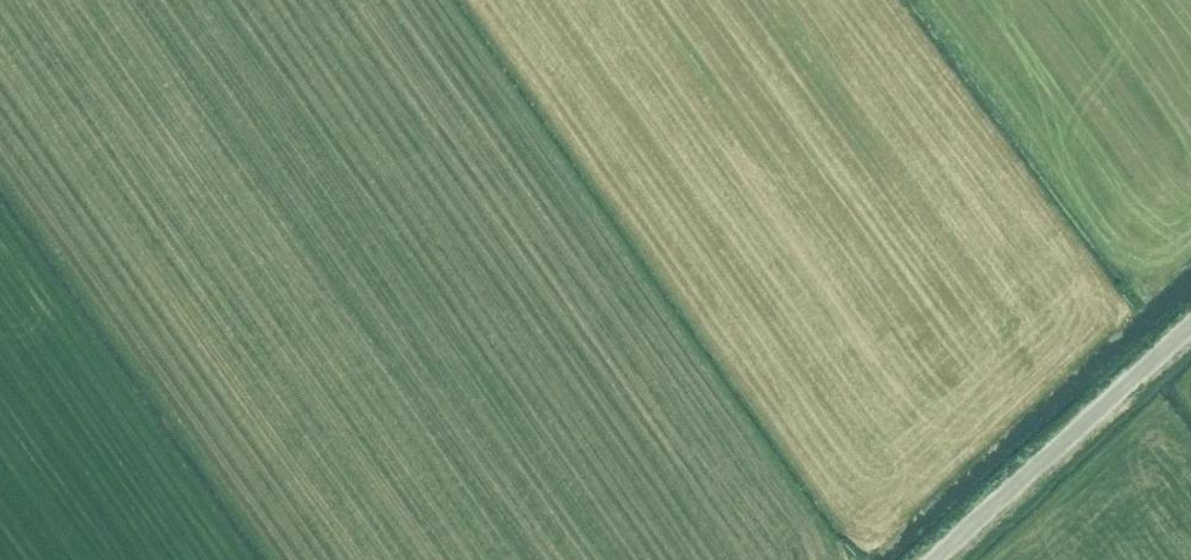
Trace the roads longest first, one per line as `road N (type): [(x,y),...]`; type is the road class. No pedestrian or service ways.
road 1 (unclassified): [(933,559),(1190,322)]

